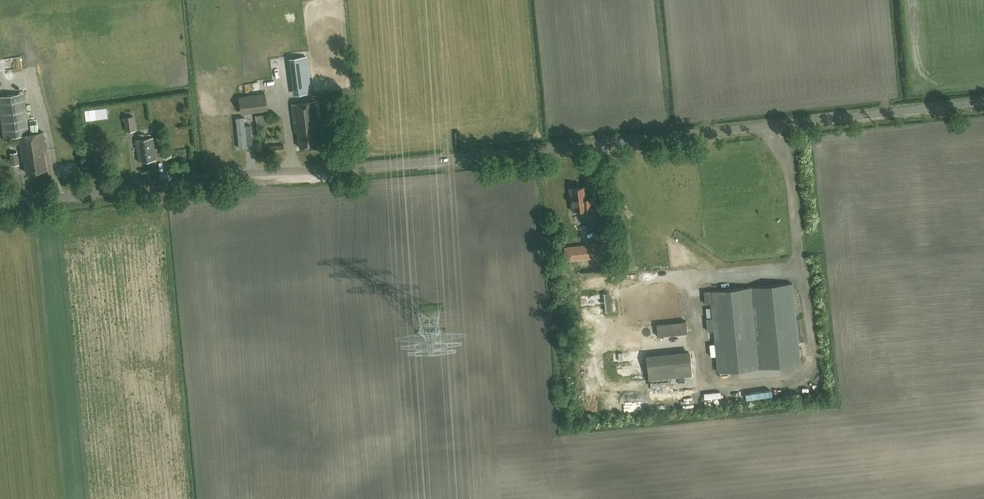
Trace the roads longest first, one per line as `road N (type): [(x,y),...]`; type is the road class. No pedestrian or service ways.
road 1 (unclassified): [(0,206),(236,173),(362,167),(983,100)]

